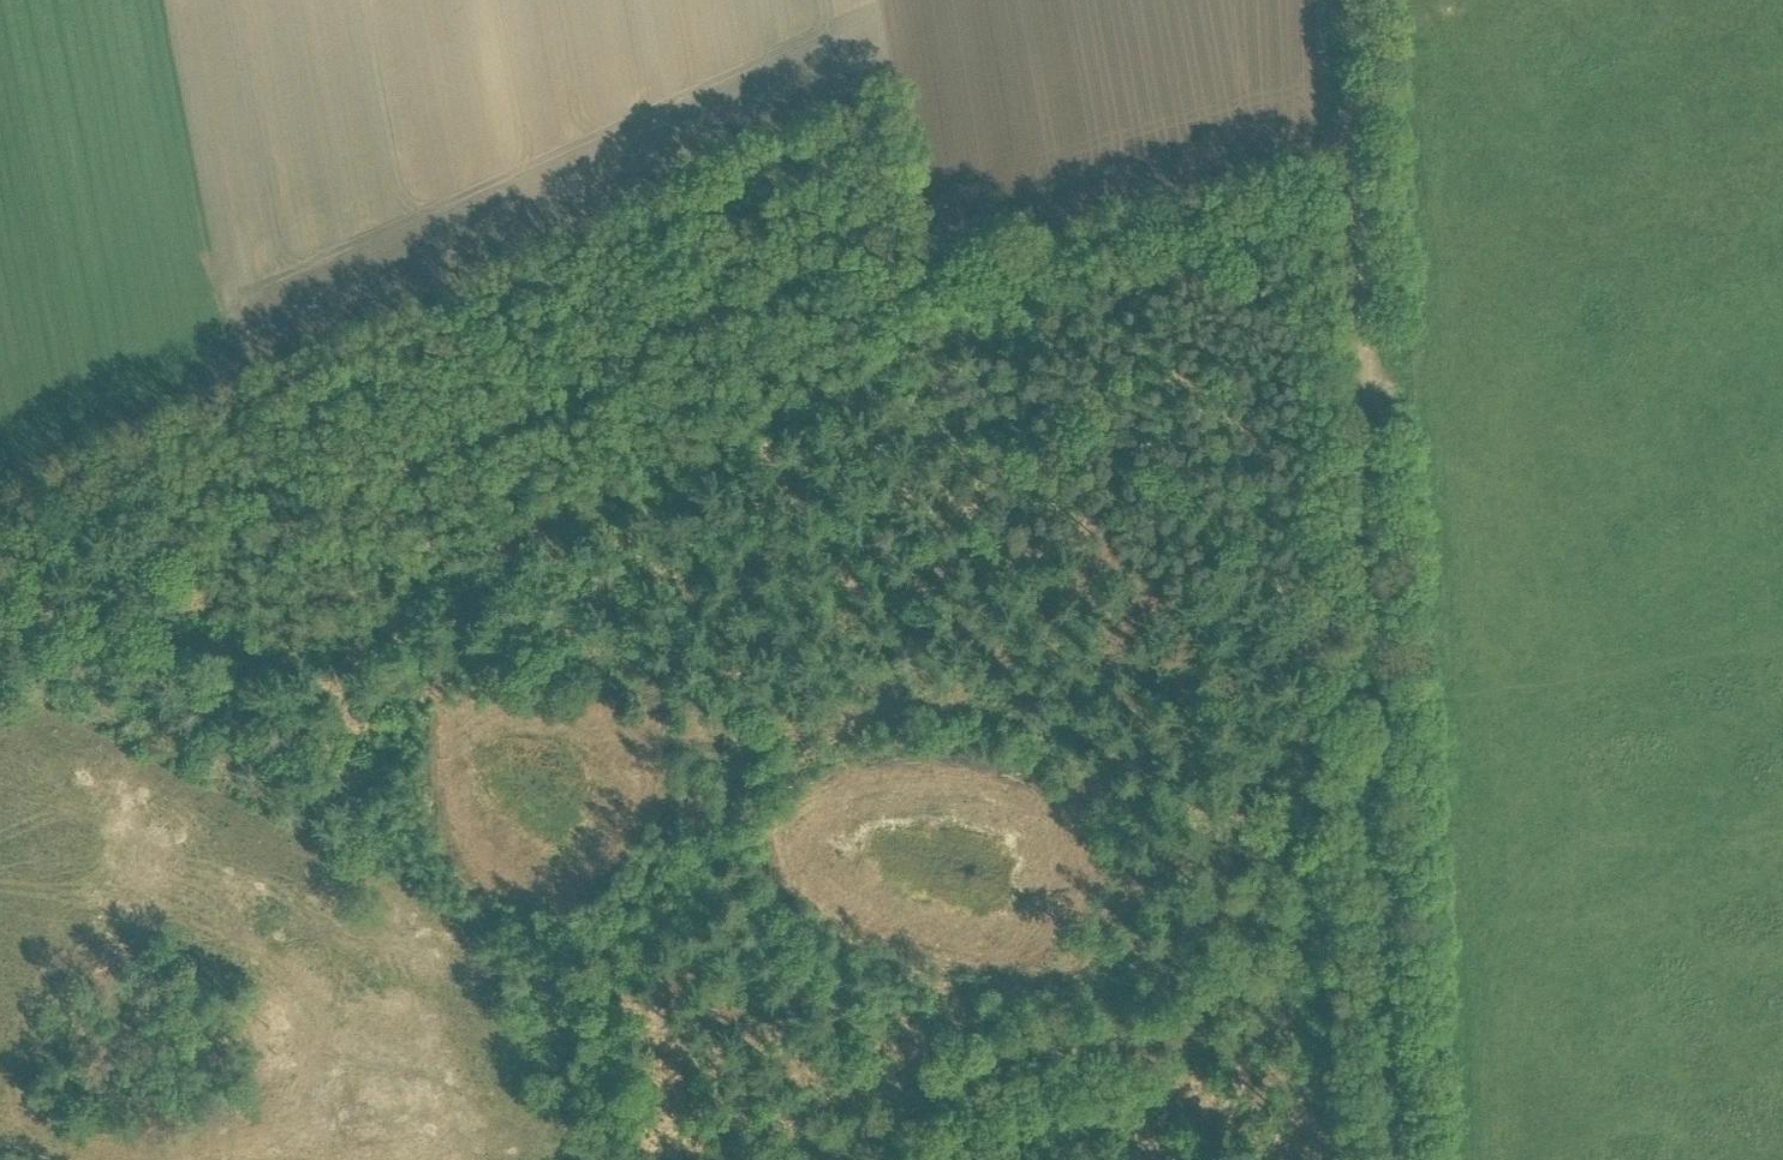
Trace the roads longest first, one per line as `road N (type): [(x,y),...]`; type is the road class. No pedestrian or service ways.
road 1 (track): [(1381,740),(1402,1159)]
road 2 (track): [(1368,281),(1378,693)]
road 3 (track): [(1356,0),(1368,281)]

